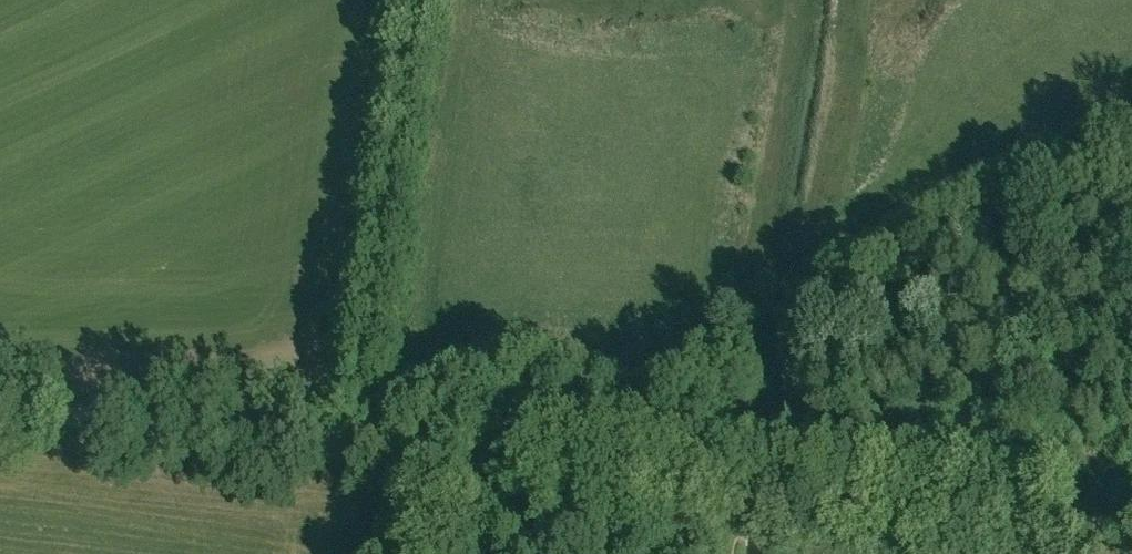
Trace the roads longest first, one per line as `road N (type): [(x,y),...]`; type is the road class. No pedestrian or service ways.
road 1 (track): [(363,443),(420,0)]
road 2 (track): [(1131,528),(751,484)]
road 3 (track): [(363,443),(0,401)]
road 4 (track): [(751,484),(443,451)]

